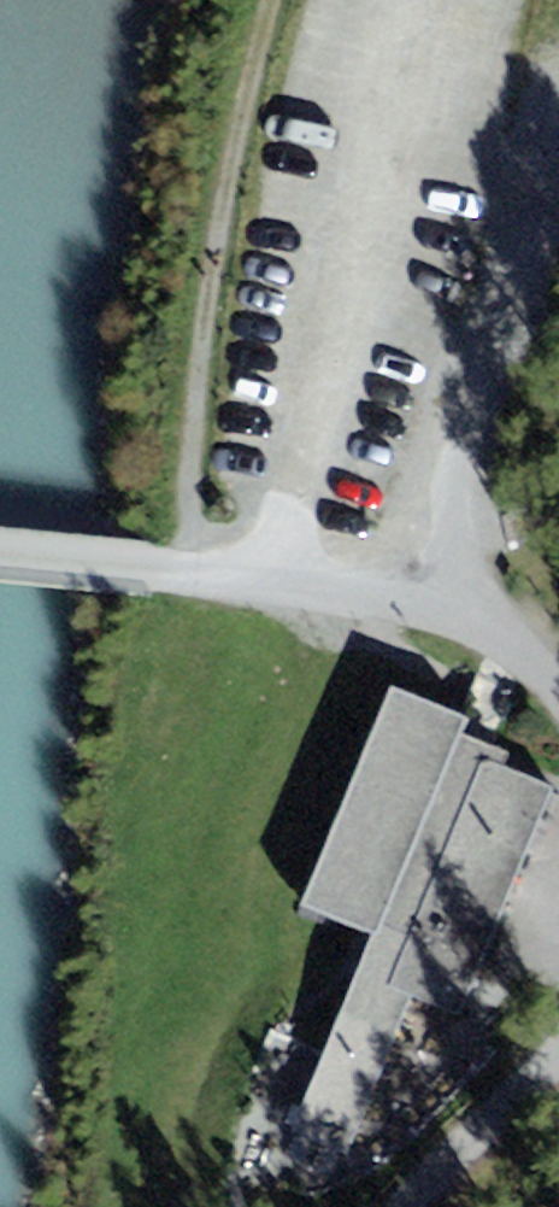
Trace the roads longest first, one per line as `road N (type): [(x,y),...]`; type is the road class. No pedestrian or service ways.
road 1 (track): [(558,192),(491,344),(428,605)]
road 2 (residential): [(428,605),(0,555)]
road 3 (residential): [(558,1060),(410,1206)]
road 4 (residential): [(428,605),(506,638),(558,690)]

